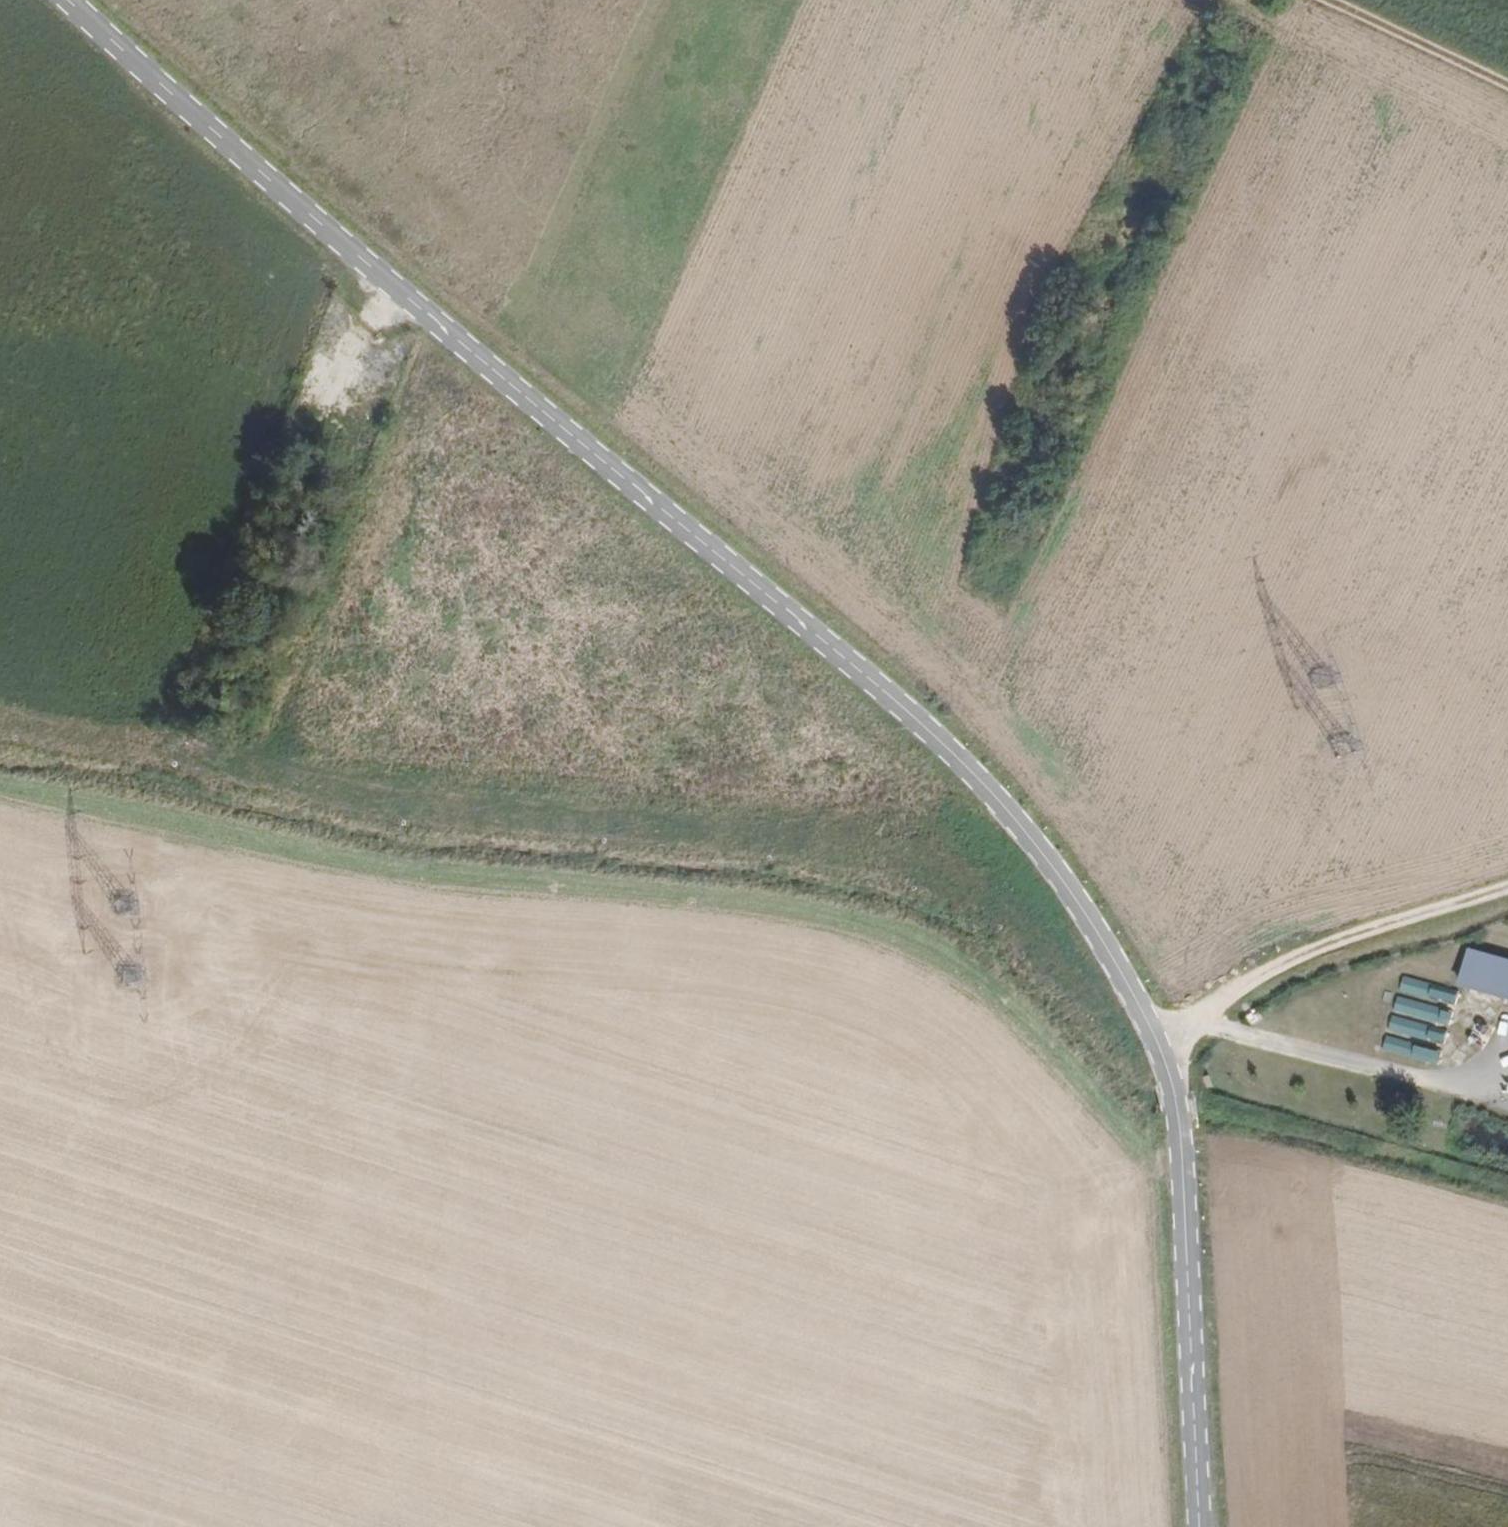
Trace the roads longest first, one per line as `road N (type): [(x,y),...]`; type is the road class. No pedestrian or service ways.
road 1 (tertiary): [(1186,1526),(1182,1120),(1140,1017),(1026,841),(947,744),(833,641),(77,0)]
road 2 (track): [(1507,891),(1308,955),(1239,990),(1161,1058)]
road 3 (track): [(1302,0),(1507,97)]

